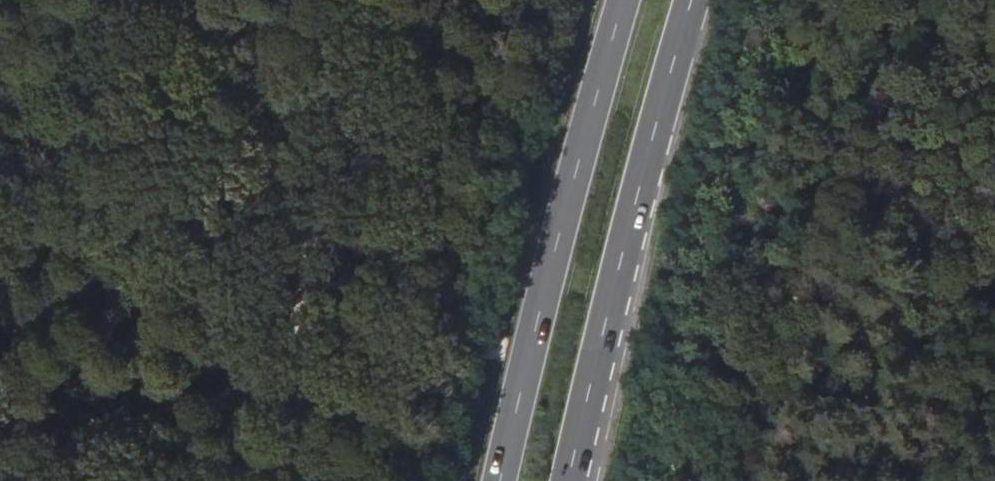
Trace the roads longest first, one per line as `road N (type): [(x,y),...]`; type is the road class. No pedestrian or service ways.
road 1 (primary): [(566,480),(615,258),(690,0)]
road 2 (primary): [(620,0),(502,480)]

